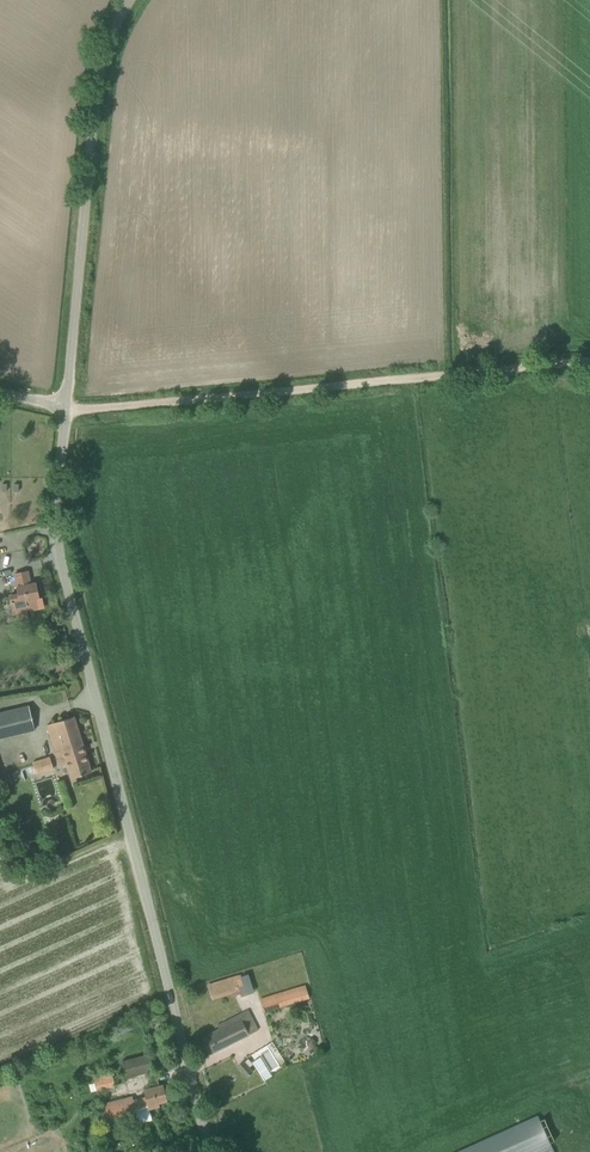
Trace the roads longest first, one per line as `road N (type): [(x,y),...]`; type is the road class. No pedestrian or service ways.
road 1 (unclassified): [(217,1151),(64,589),(54,515),(61,403)]
road 2 (track): [(61,403),(86,411),(589,359)]
road 3 (unclassified): [(61,403),(94,49),(119,0)]

